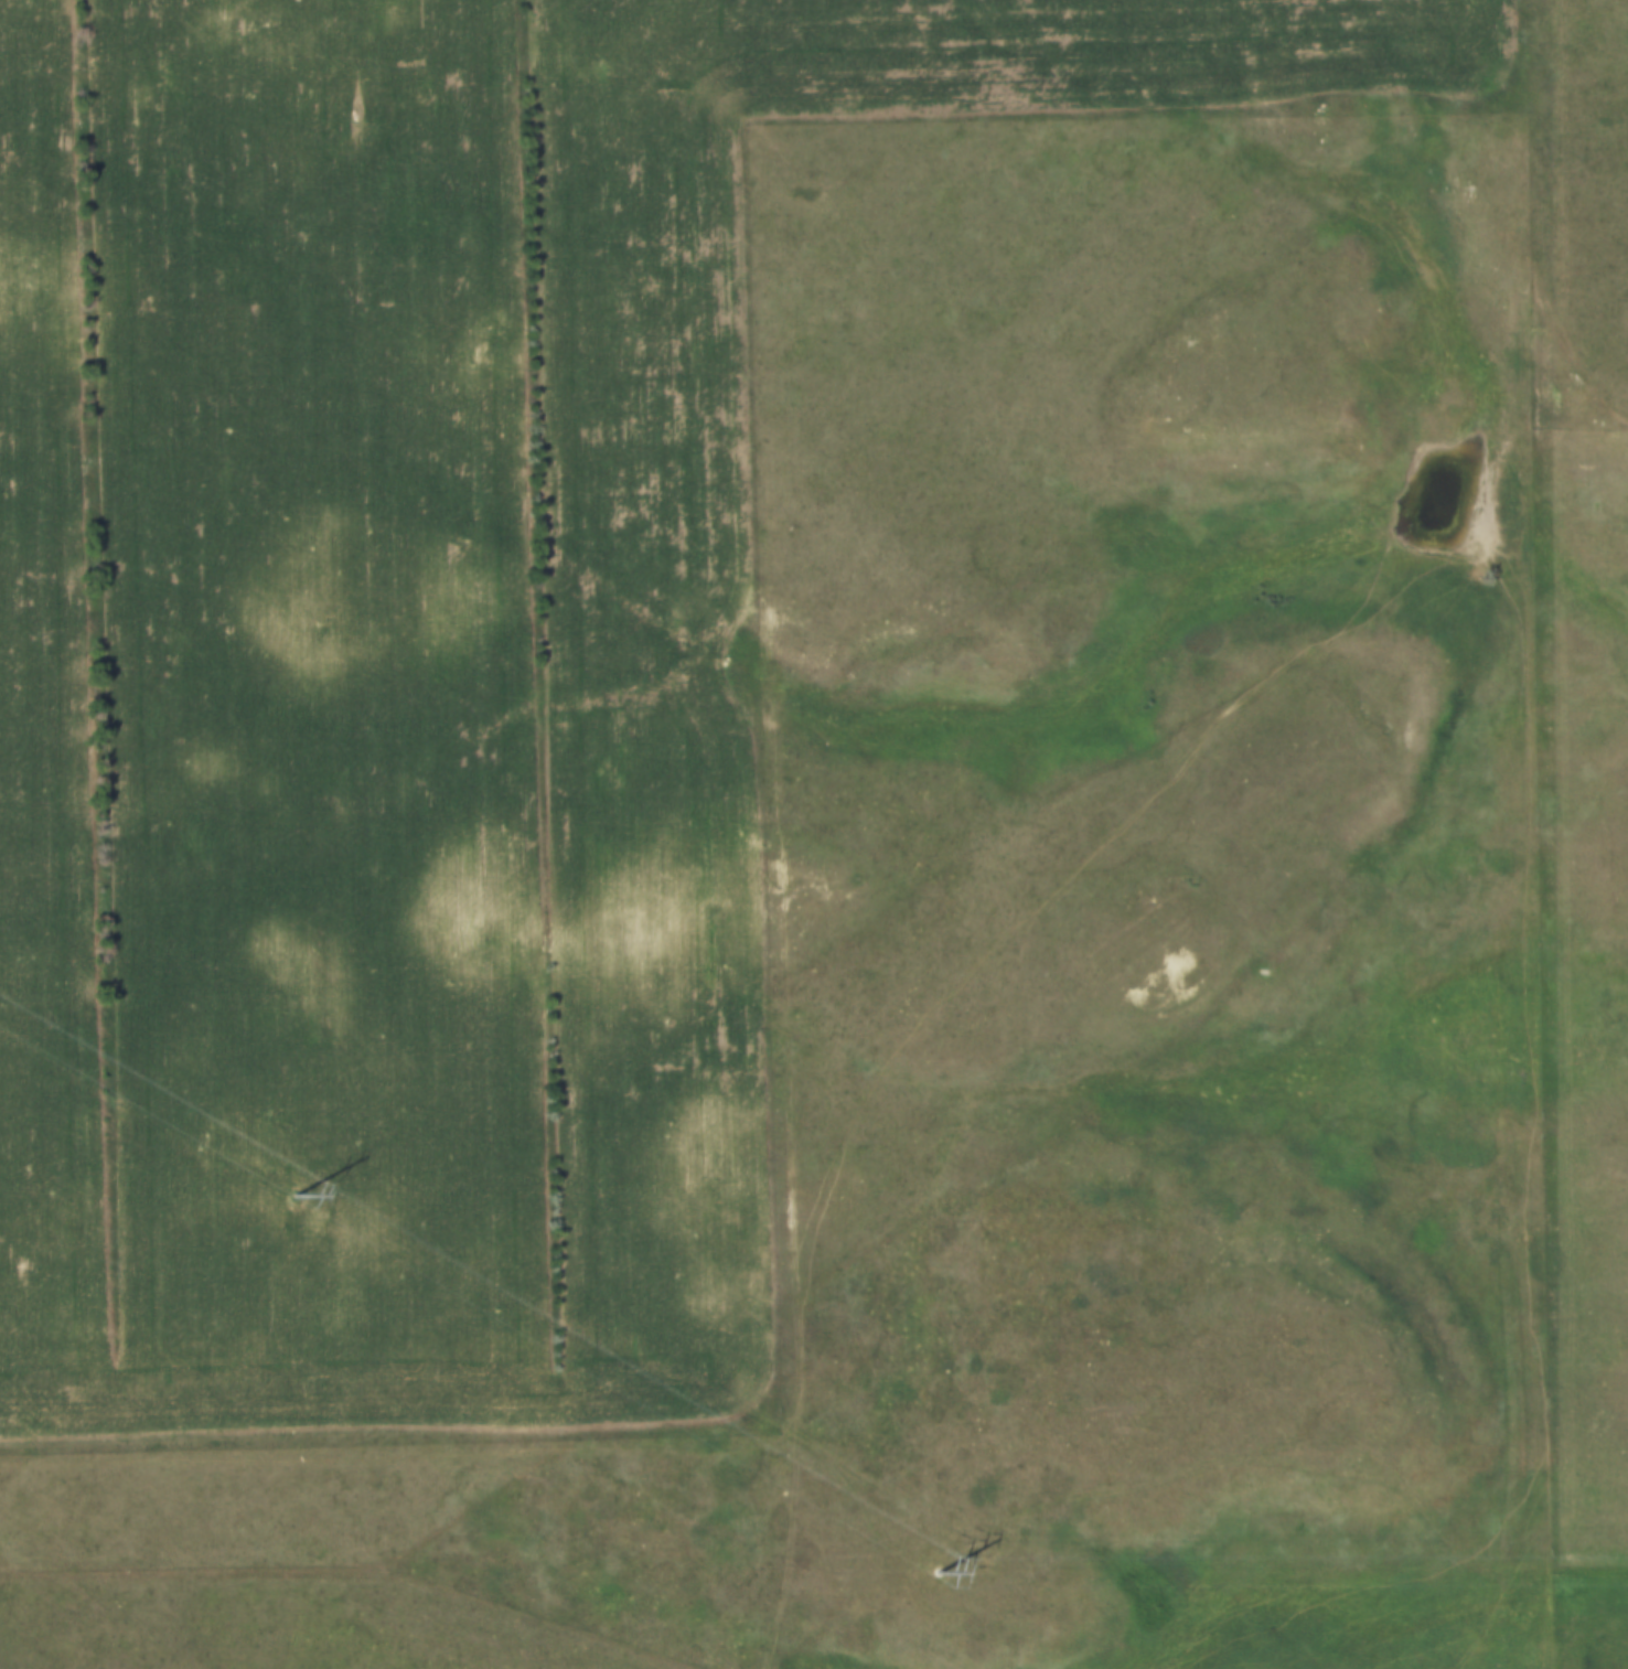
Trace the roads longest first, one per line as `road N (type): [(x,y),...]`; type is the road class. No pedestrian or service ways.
road 1 (track): [(769,1668),(794,1505),(797,1240),(776,719)]

